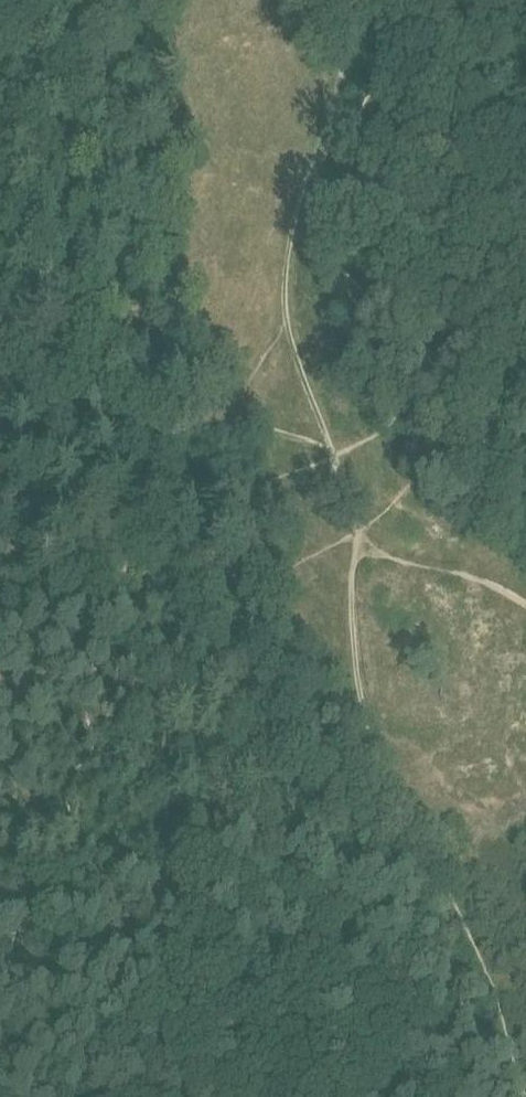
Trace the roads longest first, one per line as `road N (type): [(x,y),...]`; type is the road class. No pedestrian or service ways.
road 1 (unclassified): [(525,214),(437,0)]

